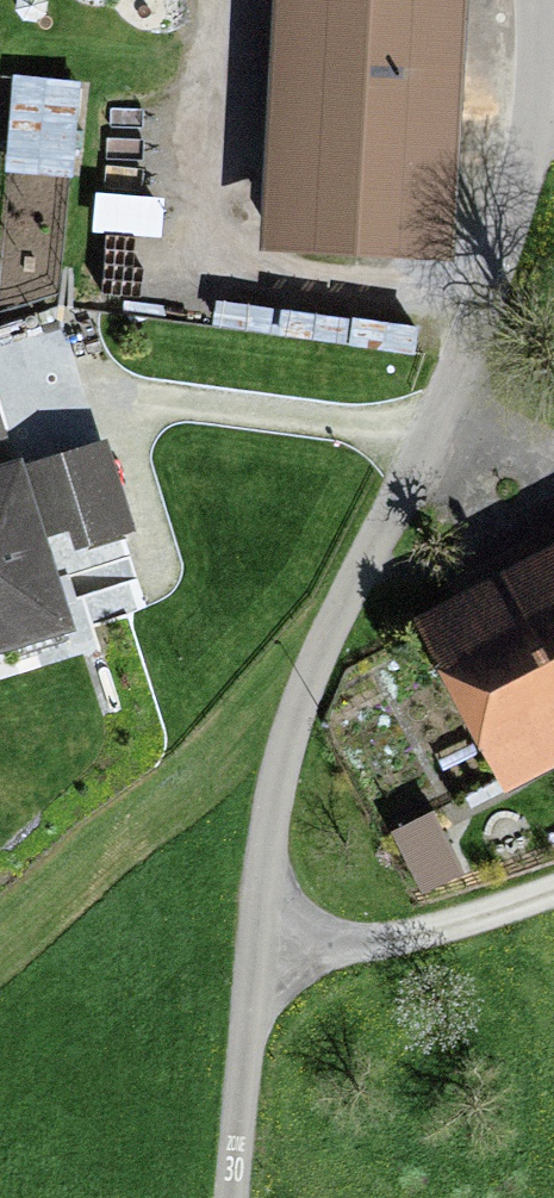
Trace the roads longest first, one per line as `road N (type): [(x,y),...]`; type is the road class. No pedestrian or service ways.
road 1 (residential): [(541,0),(540,107),(515,200),(484,292),(294,712),(253,954)]
road 2 (unclassified): [(253,954),(229,1197)]

